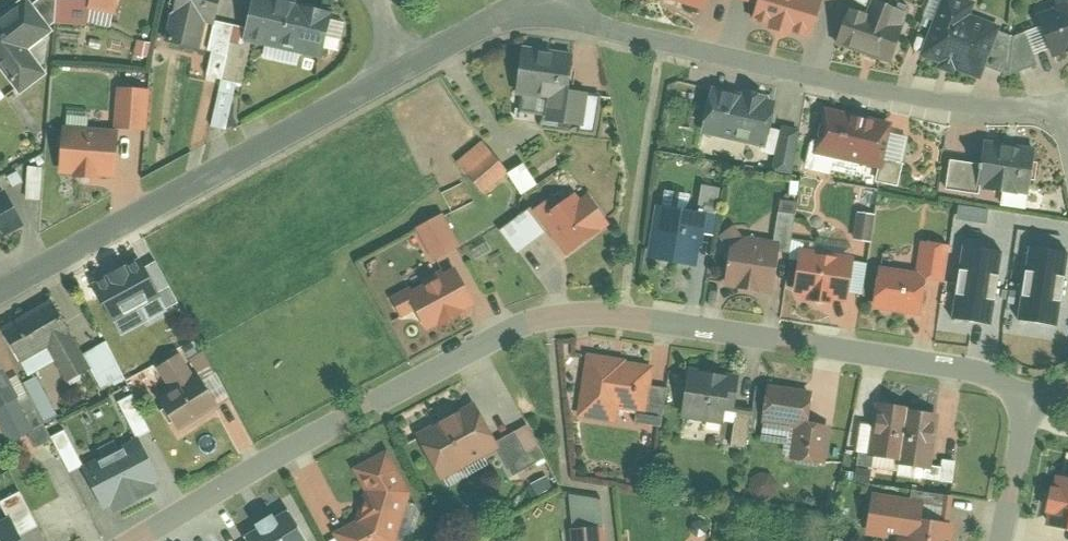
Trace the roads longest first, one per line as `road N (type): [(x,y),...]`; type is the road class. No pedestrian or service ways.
road 1 (residential): [(142,540),(484,345),(527,324),(586,312),(990,372),(1032,398)]
road 2 (residential): [(537,4),(957,99),(1063,108),(1067,132)]
road 3 (residential): [(0,291),(397,72)]
road 4 (residential): [(397,72),(537,4)]
road 5 (residential): [(1032,398),(1004,540)]

